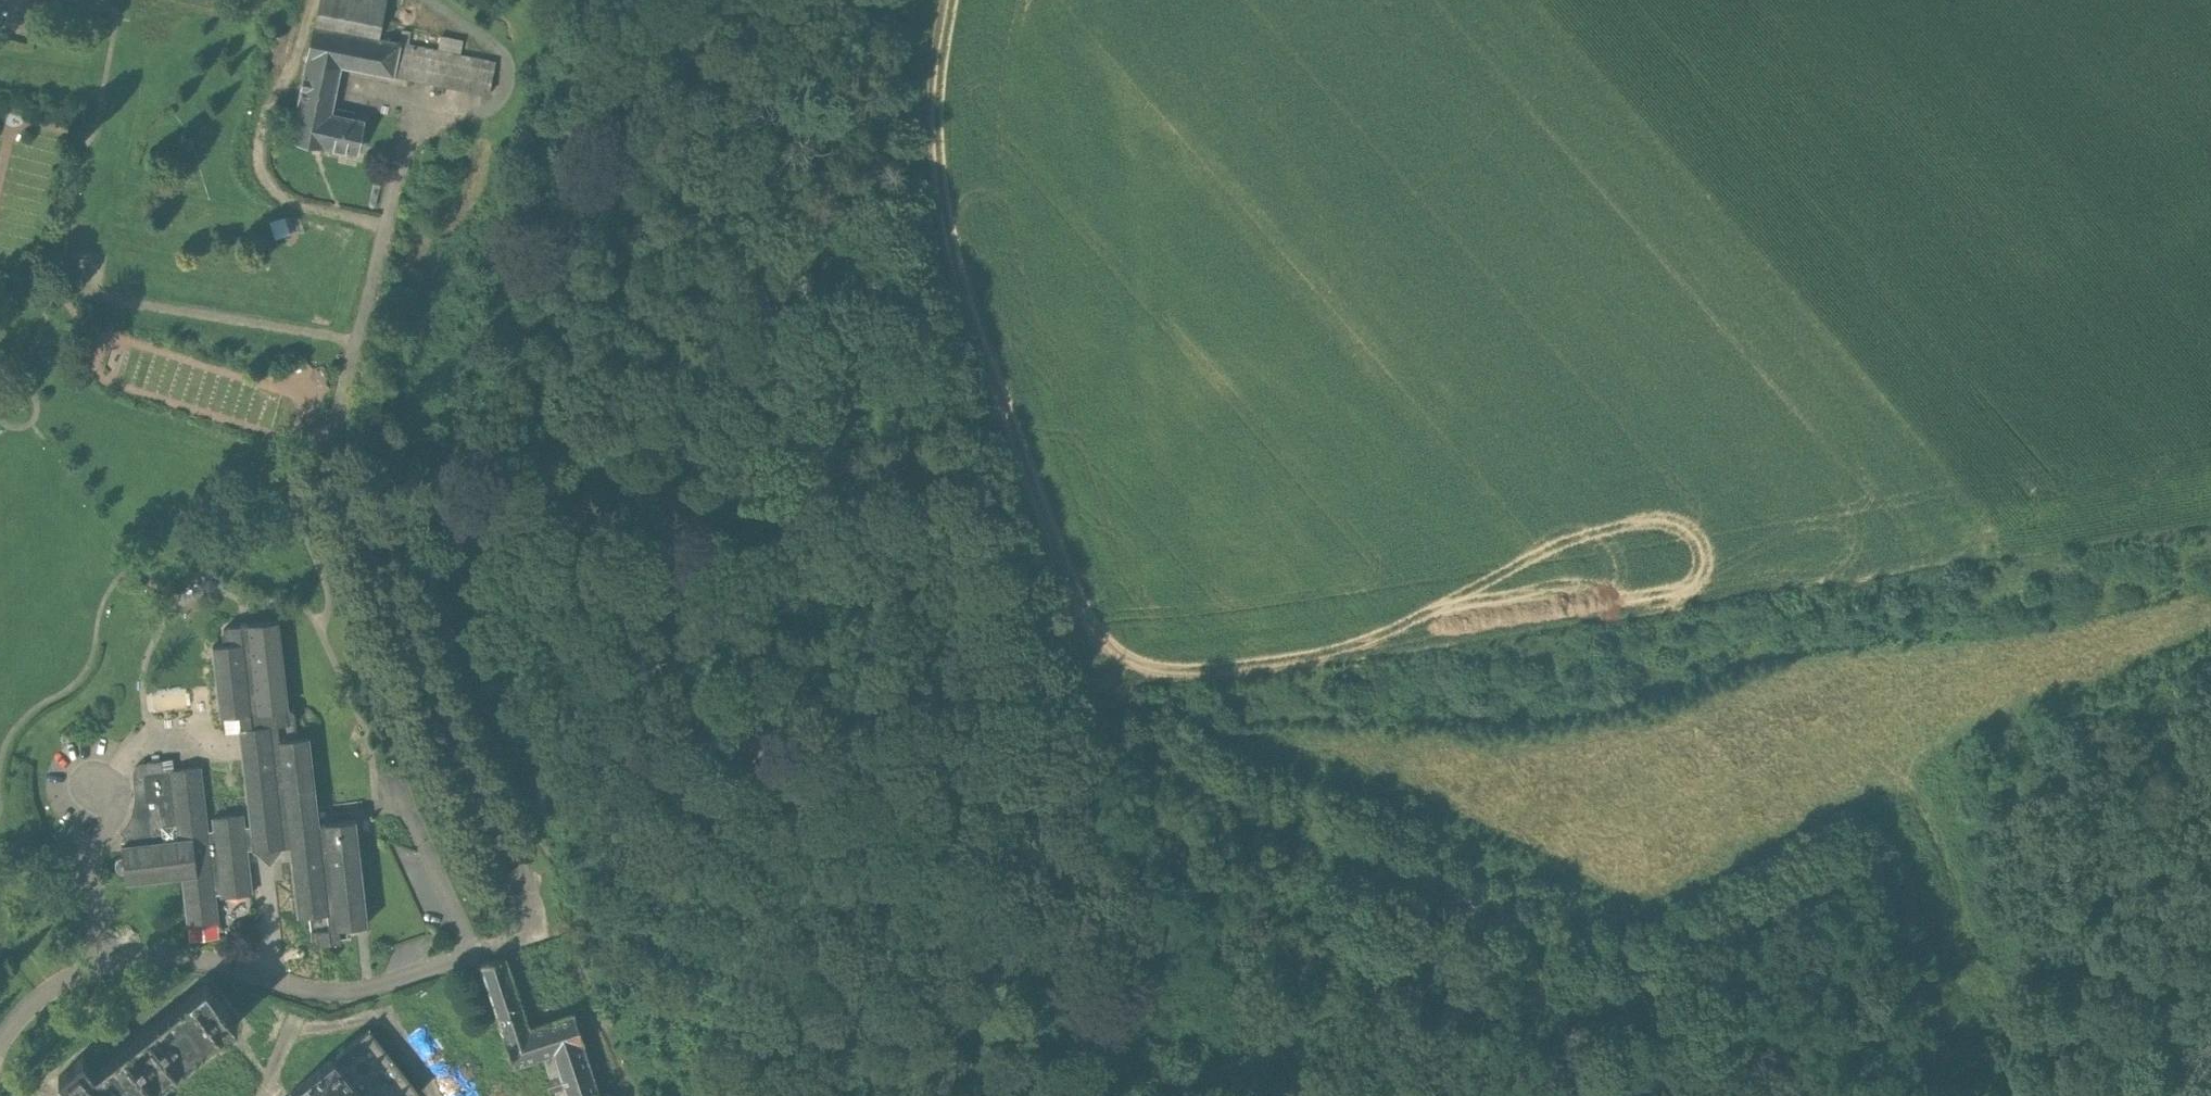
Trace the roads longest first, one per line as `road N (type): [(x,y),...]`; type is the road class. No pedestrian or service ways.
road 1 (track): [(1299,1095),(1246,990),(1165,865),(1117,772),(1083,667)]

